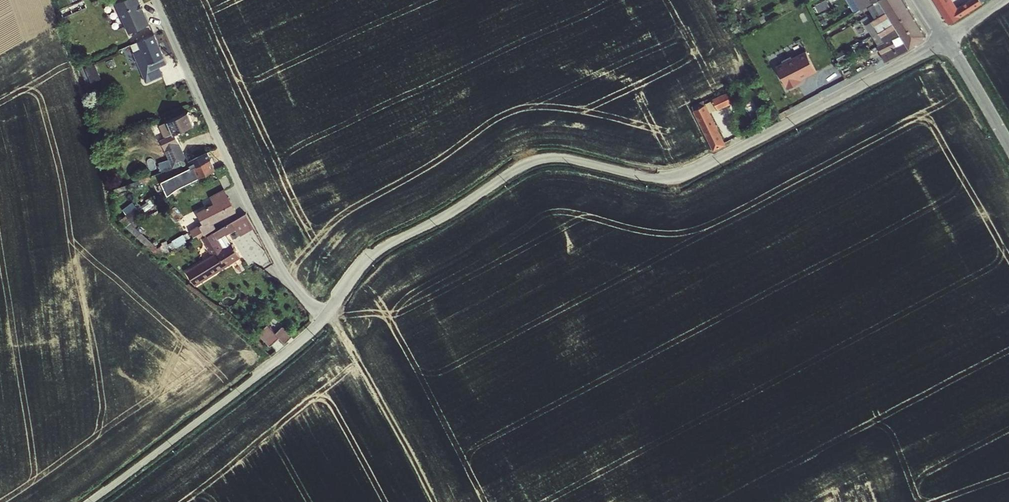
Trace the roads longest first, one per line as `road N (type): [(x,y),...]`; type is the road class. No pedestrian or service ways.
road 1 (unclassified): [(945,40),(678,176),(657,179),(537,157),(353,268),(323,320)]
road 2 (residential): [(156,0),(283,273),(323,320)]
road 3 (unclassified): [(323,320),(79,501)]
road 4 (track): [(433,501),(329,308)]
road 5 (tertiary): [(1008,148),(945,40)]

